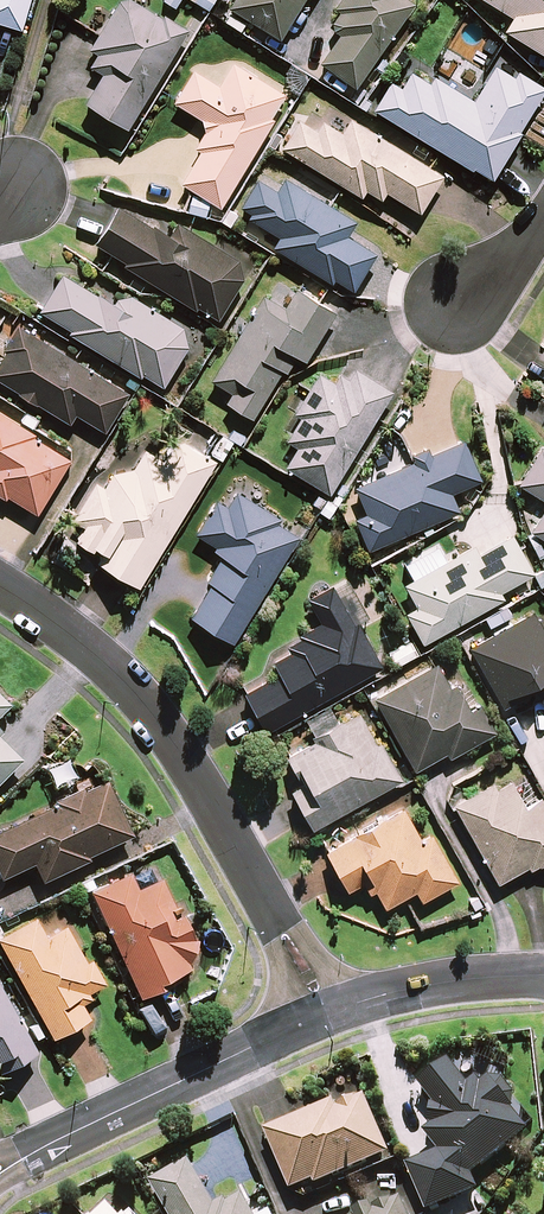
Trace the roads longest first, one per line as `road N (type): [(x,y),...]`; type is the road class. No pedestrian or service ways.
road 1 (residential): [(0,585),(92,651),(146,703),(188,760),(327,1013)]
road 2 (residential): [(0,1170),(327,1013)]
road 3 (residential): [(327,1013),(446,983),(543,975)]
road 4 (residential): [(455,304),(543,215)]

